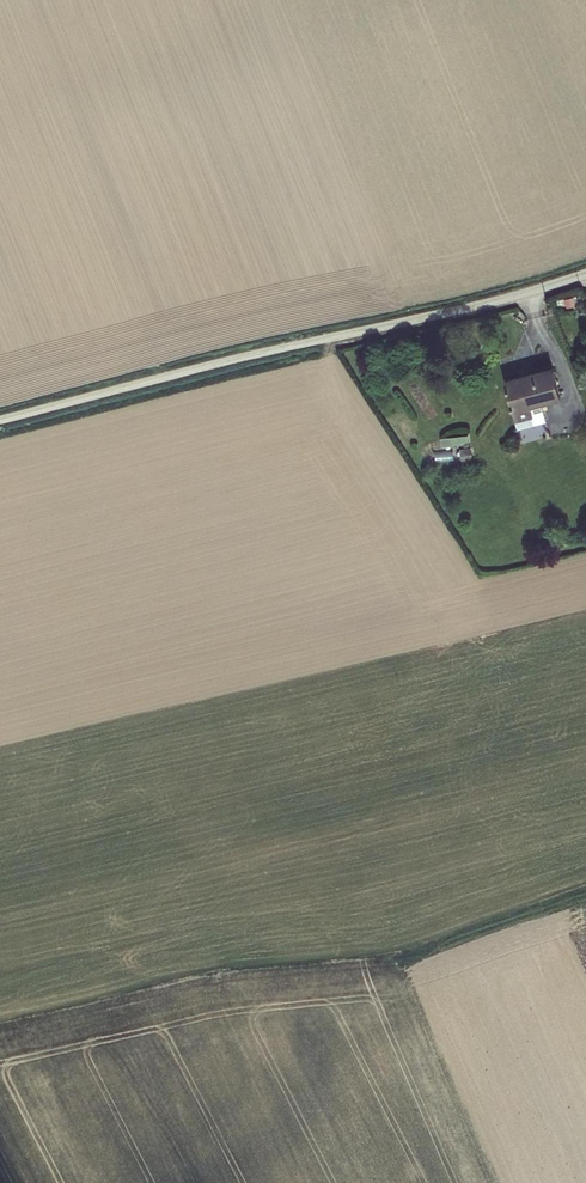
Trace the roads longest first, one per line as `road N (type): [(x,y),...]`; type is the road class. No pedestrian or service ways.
road 1 (unclassified): [(0,422),(585,275)]

